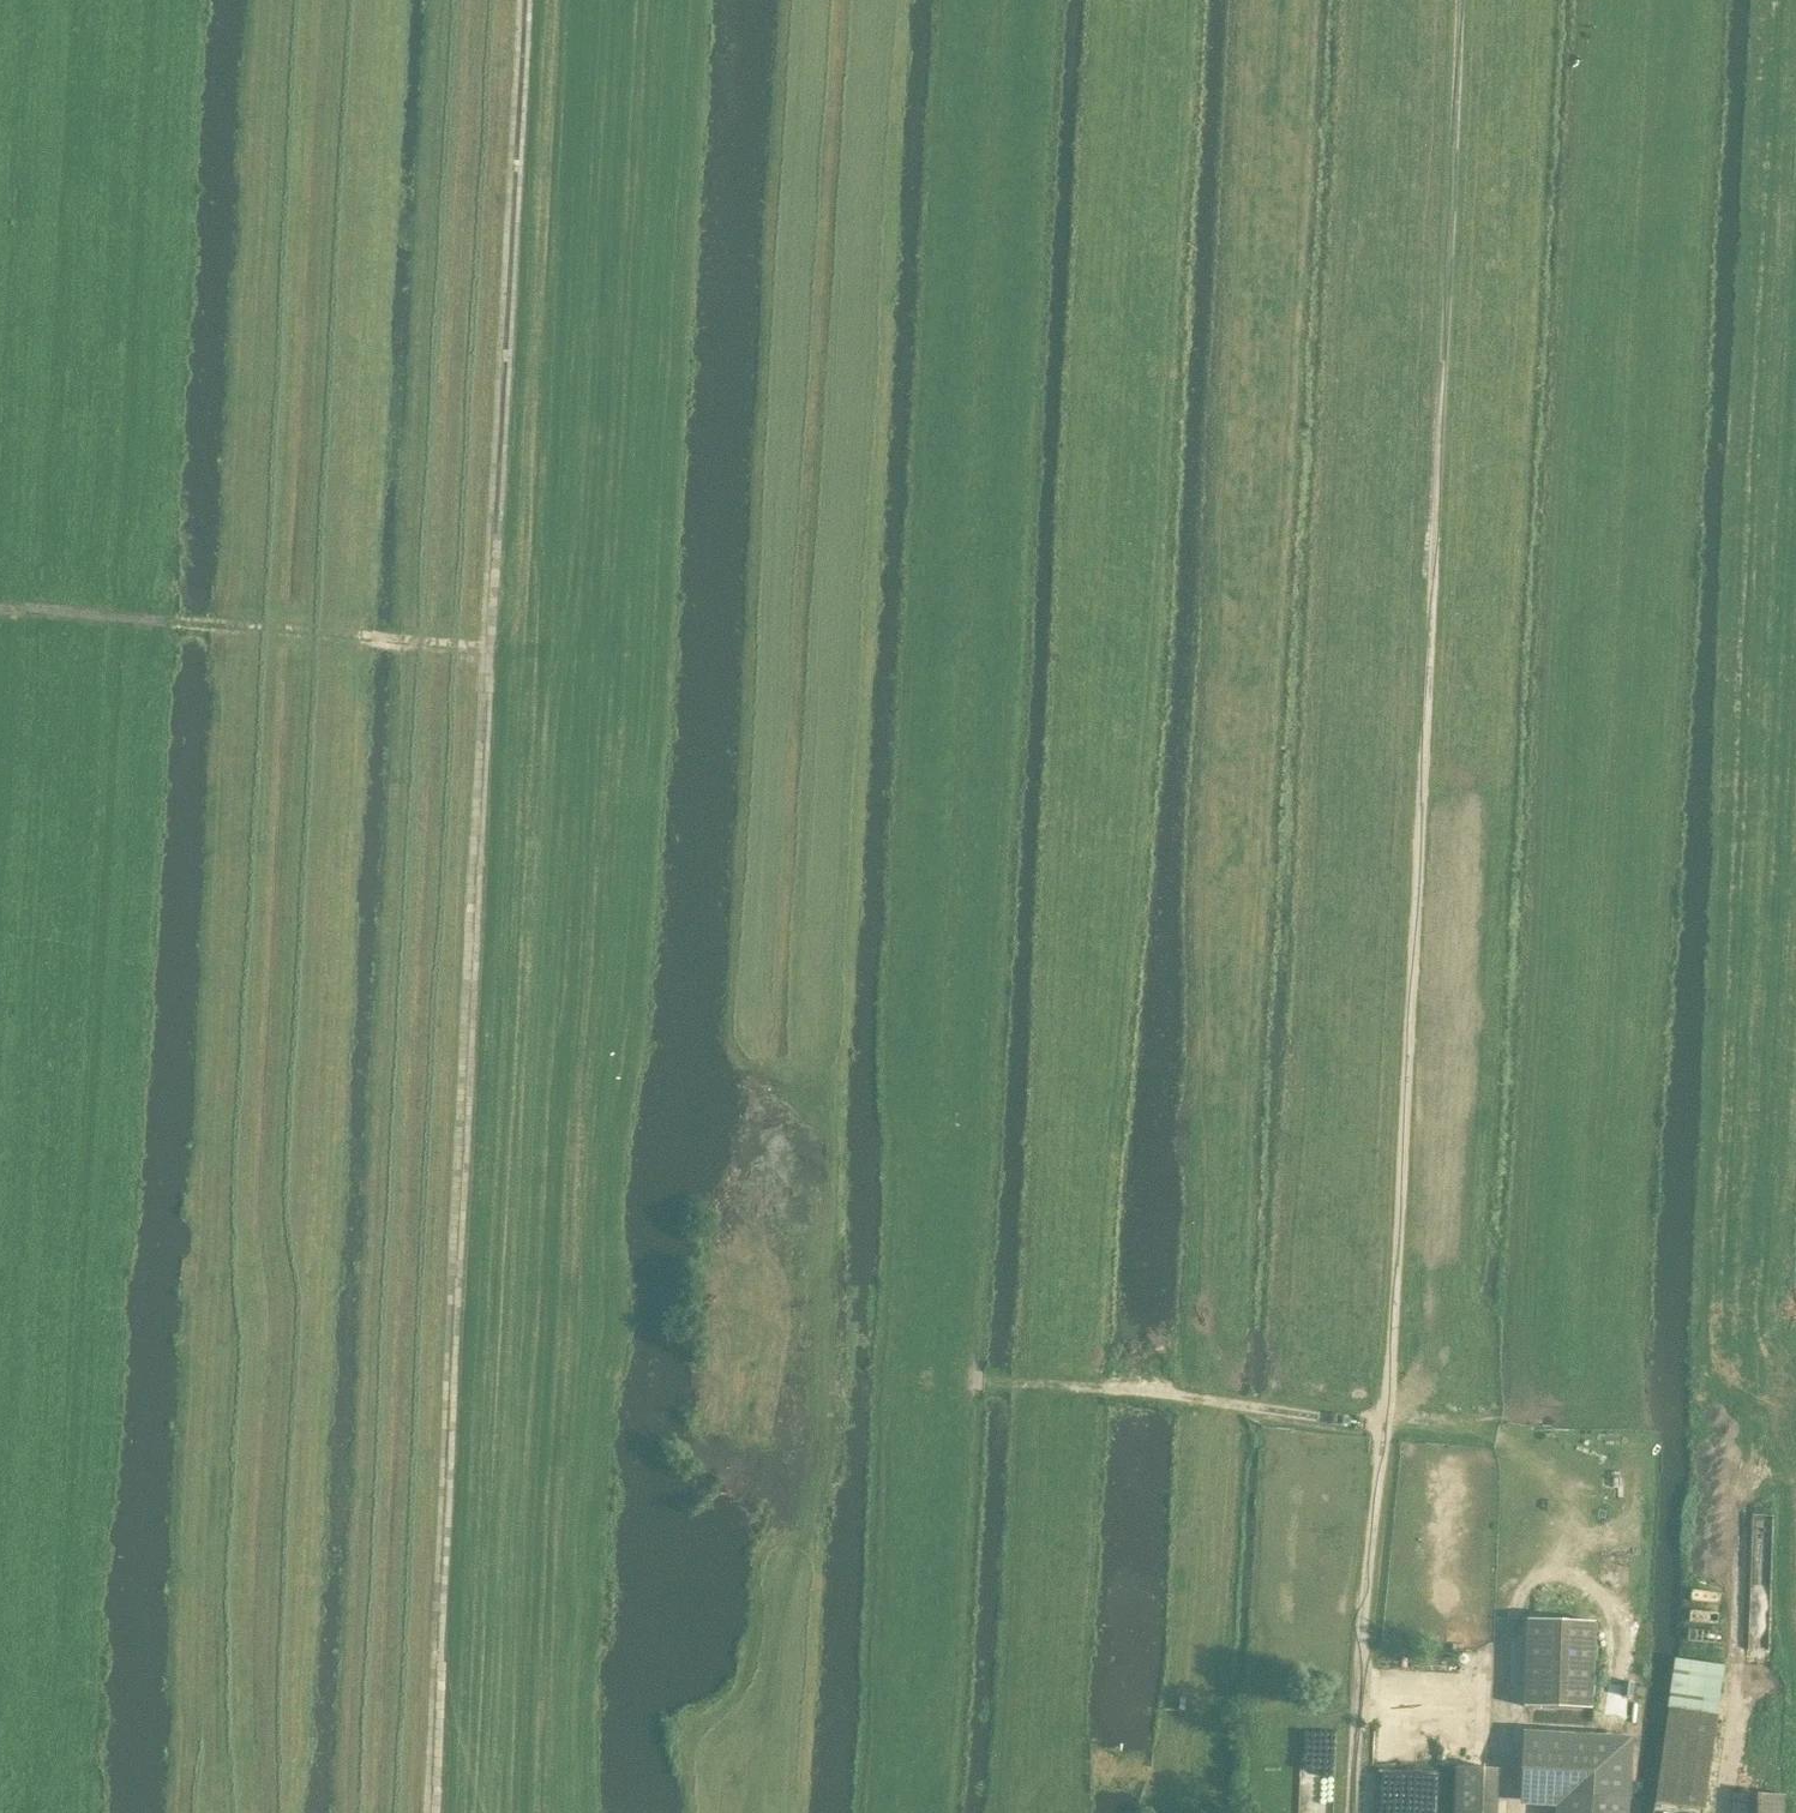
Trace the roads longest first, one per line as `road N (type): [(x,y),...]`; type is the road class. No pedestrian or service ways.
road 1 (track): [(1355,1812),(1352,1747),(1383,1425),(1438,526),(1460,0)]
road 2 (track): [(431,1812),(492,652)]
road 3 (track): [(492,652),(529,0)]
road 4 (track): [(0,611),(492,652)]

